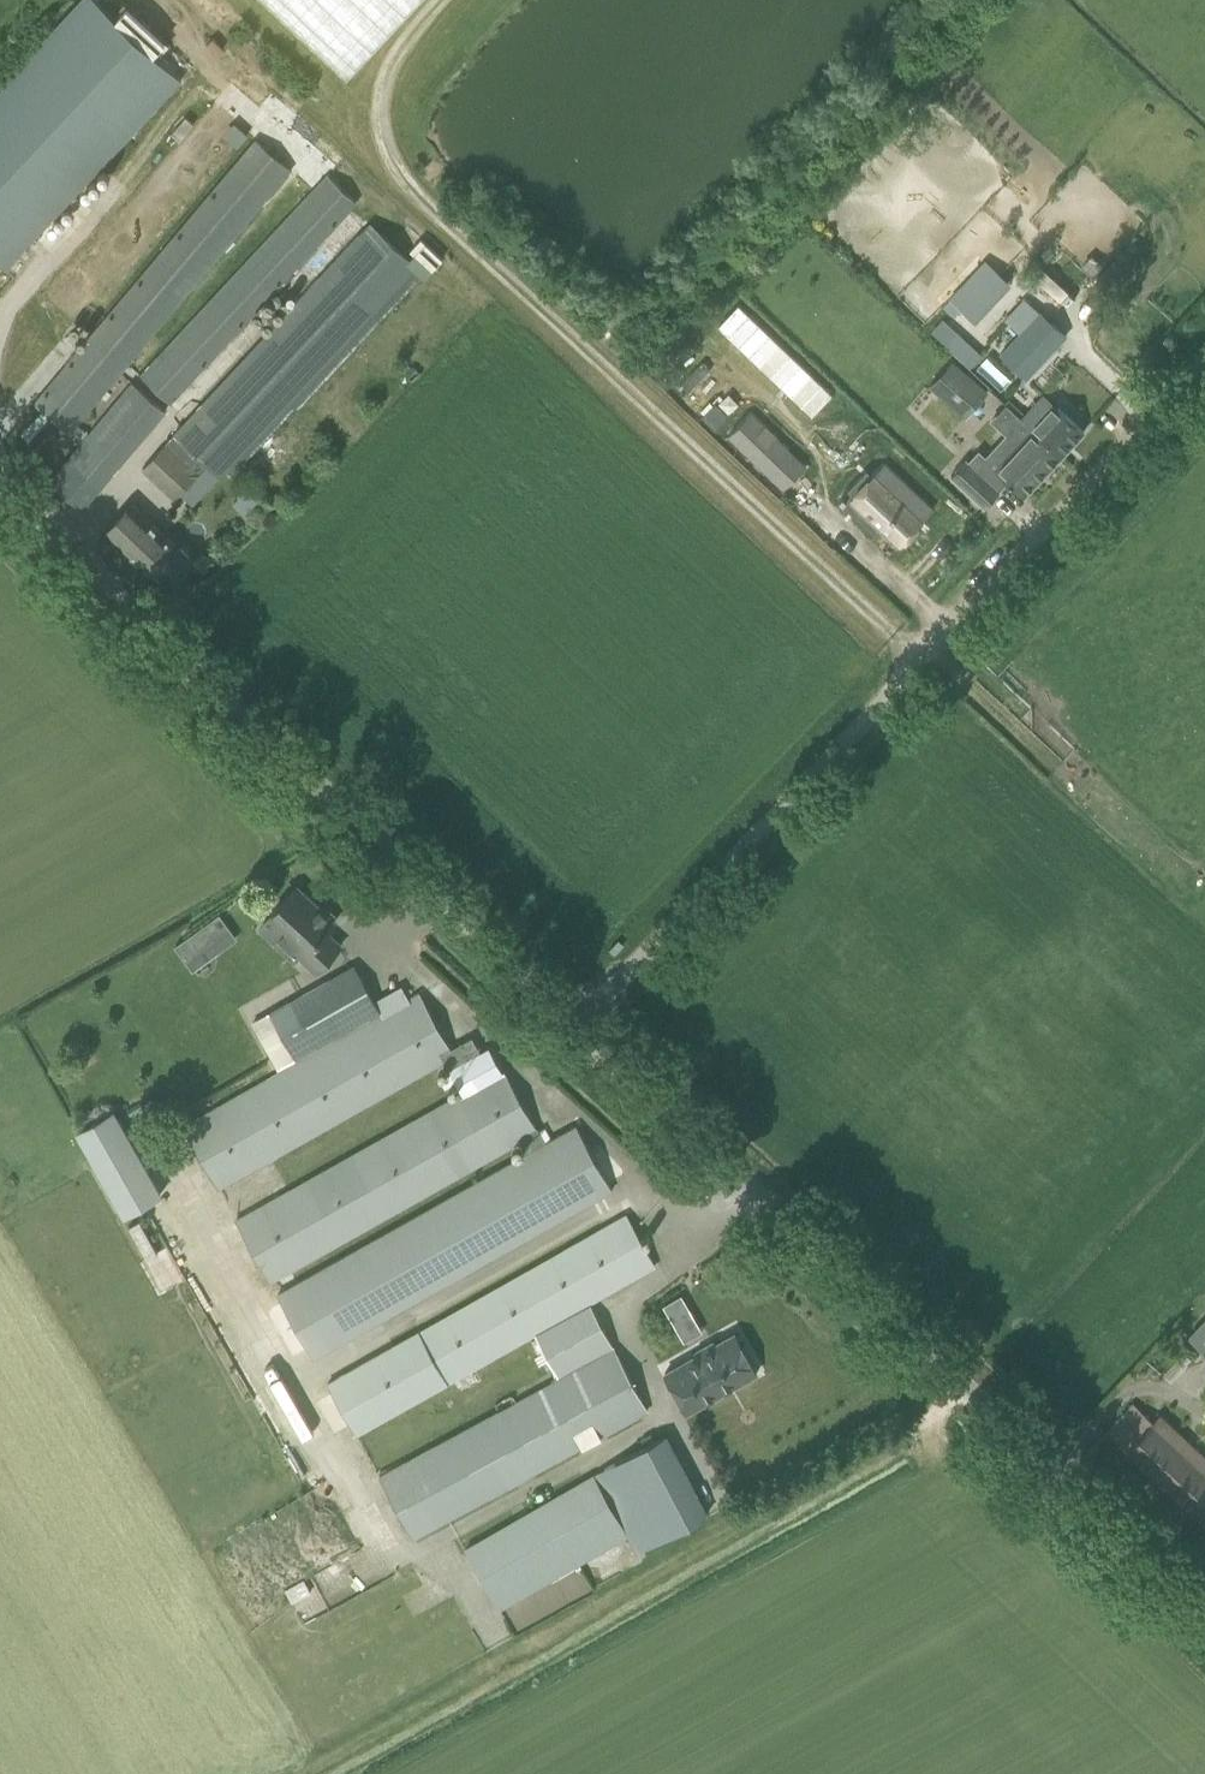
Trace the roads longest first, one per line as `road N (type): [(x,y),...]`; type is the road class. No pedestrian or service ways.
road 1 (unclassified): [(567,1019),(1204,353)]
road 2 (unclassified): [(1204,1614),(567,1019)]
road 3 (unclassified): [(567,1019),(0,490)]
road 4 (track): [(312,1773),(973,1399)]

